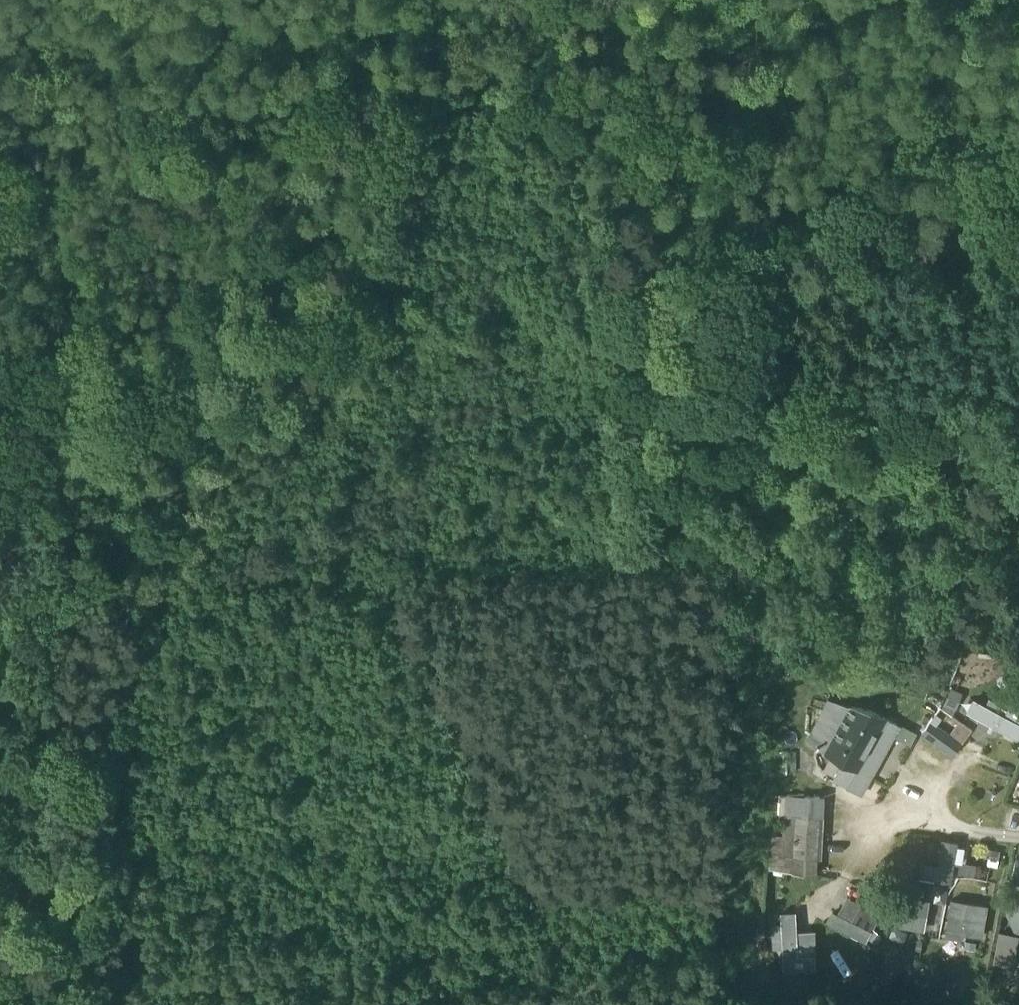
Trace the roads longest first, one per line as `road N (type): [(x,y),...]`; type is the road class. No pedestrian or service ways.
road 1 (track): [(1018,840),(893,806),(858,882),(941,903)]

